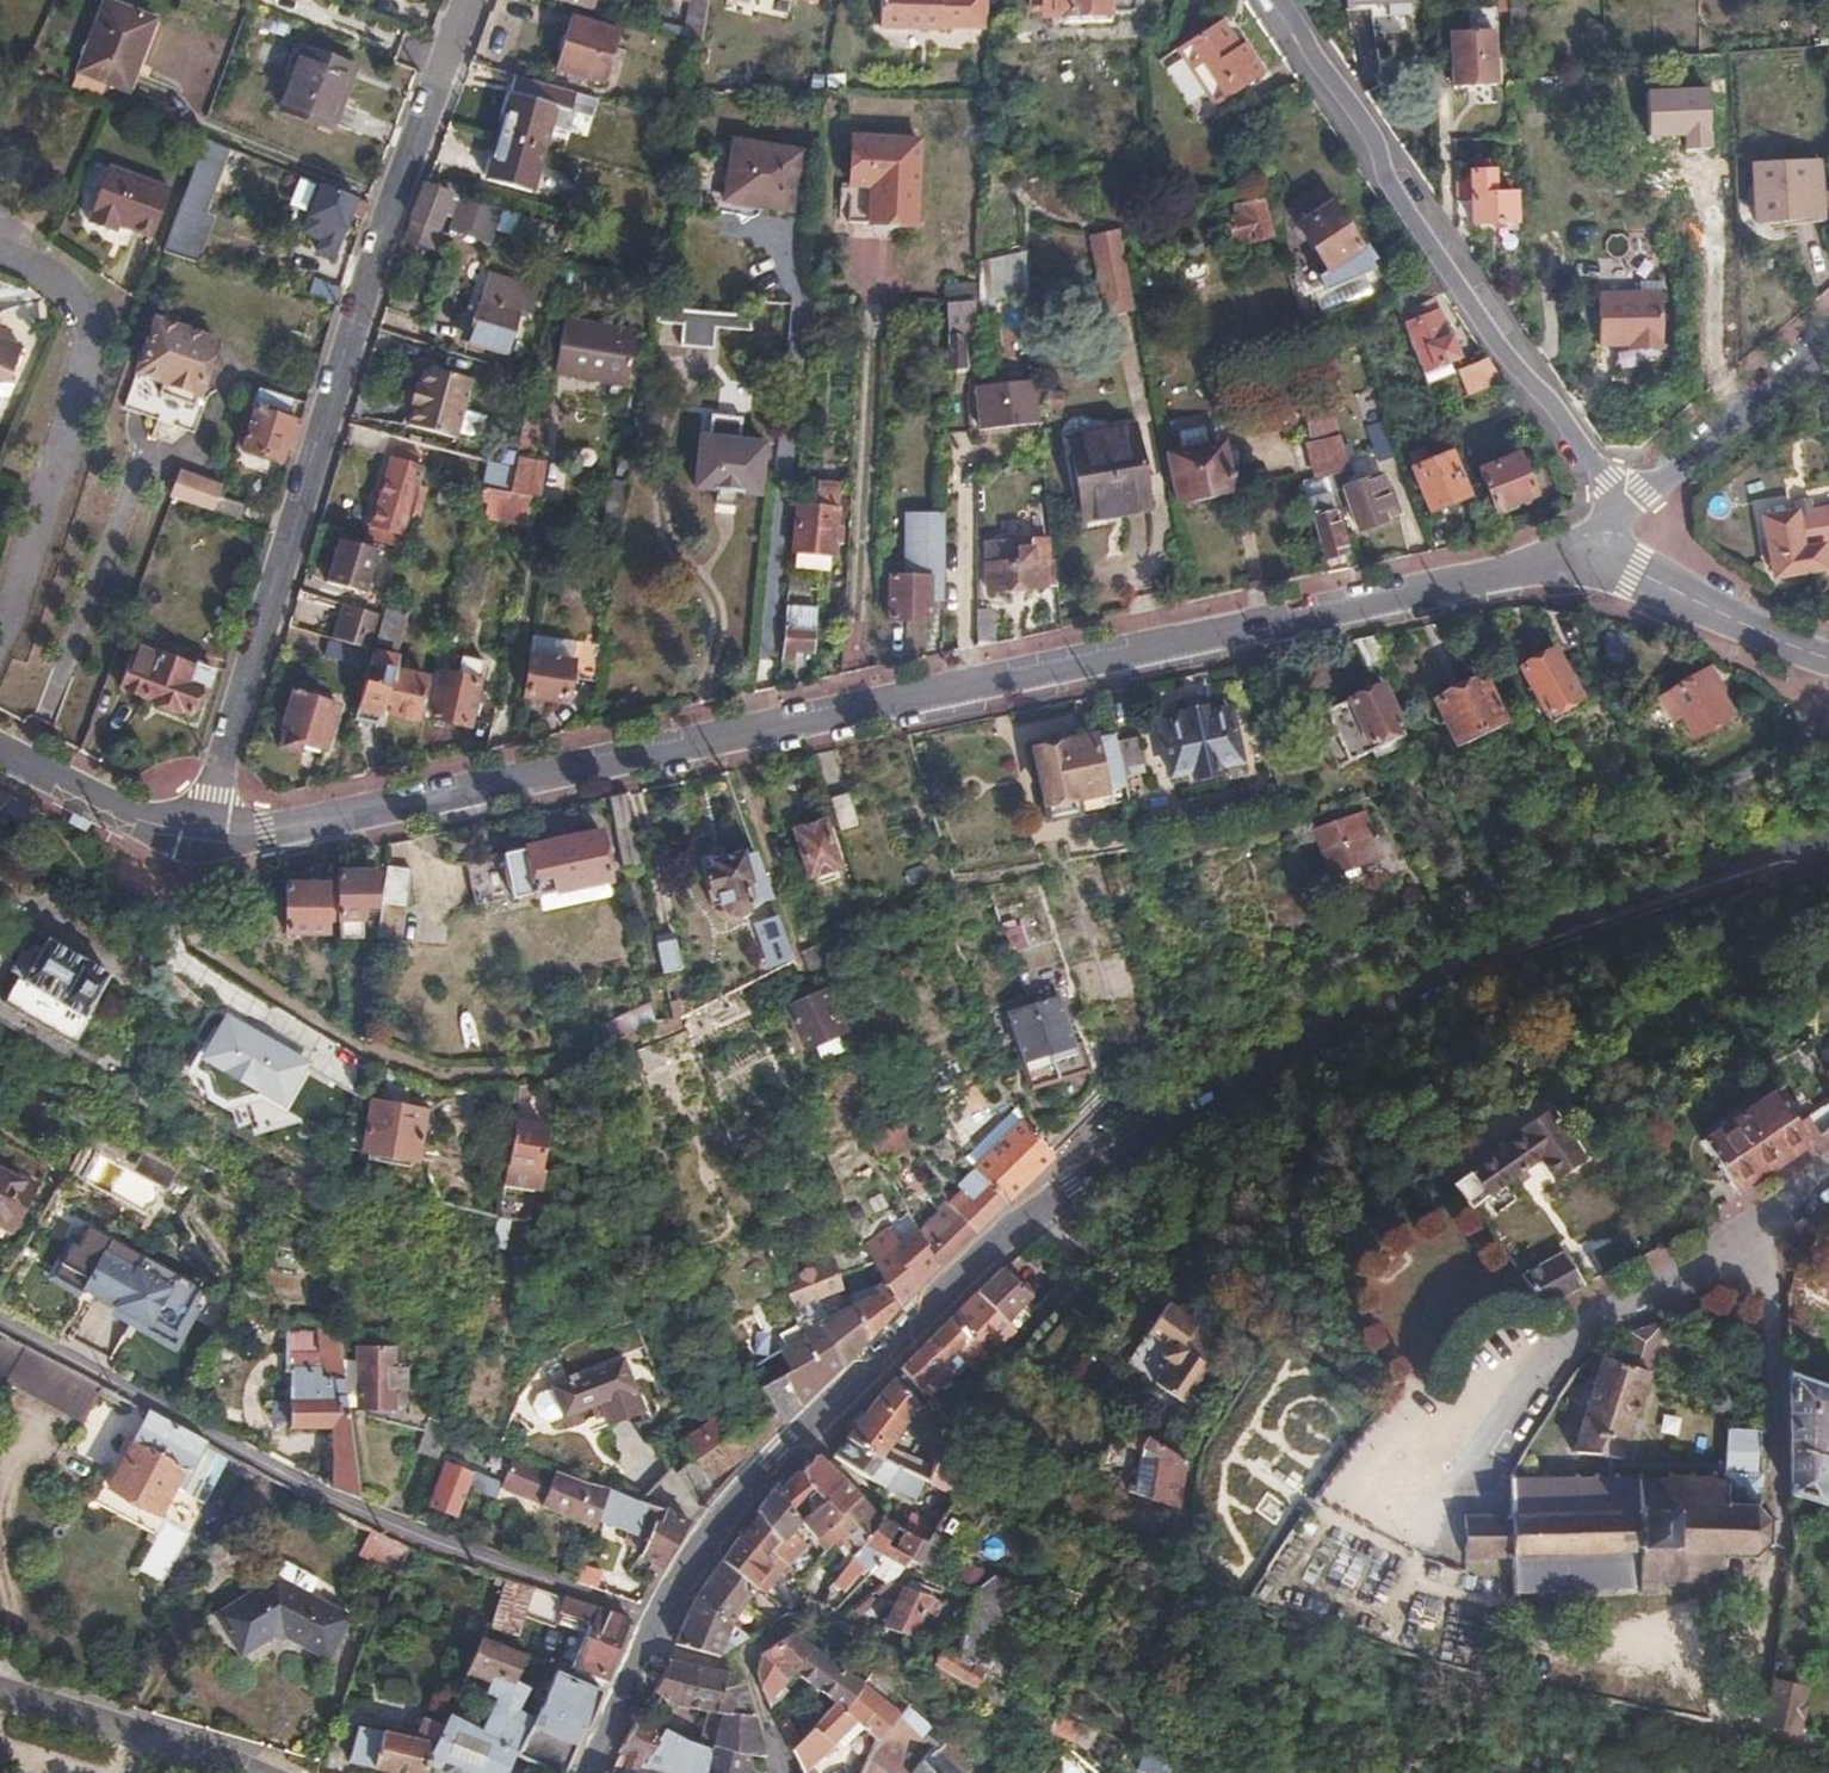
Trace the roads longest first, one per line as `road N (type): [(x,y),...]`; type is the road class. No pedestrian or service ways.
road 1 (tertiary): [(665,1618),(780,1454),(1072,1180),(1345,1029),(1828,848)]
road 2 (residential): [(200,831),(260,829),(1581,558)]
road 3 (residential): [(200,831),(391,200),(467,0)]
road 4 (residential): [(0,1320),(414,1533),(665,1618)]
road 5 (residential): [(1618,511),(1604,479),(1551,403),(1512,366),(1386,180),(1373,137),(1281,0)]
road 6 (residential): [(1828,1167),(1543,1370),(1448,1514)]
road 7 (residential): [(0,643),(72,457),(109,298),(0,237)]
road 8 (residential): [(1828,335),(1618,511)]
road 9 (residential): [(1581,558),(1633,570),(1828,658)]
road 10 (residential): [(0,1687),(247,1772)]
road 11 (residential): [(0,752),(174,832),(200,831)]
road 12 (tertiary): [(591,1772),(665,1618)]

